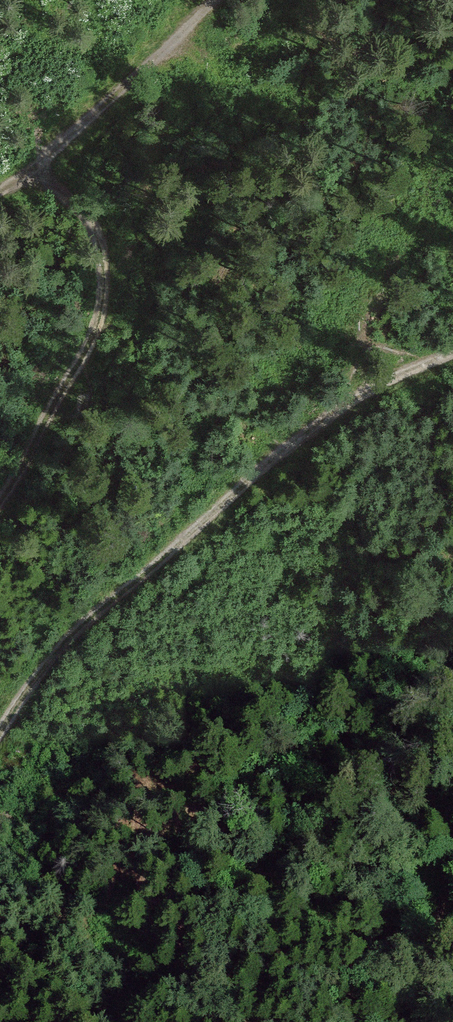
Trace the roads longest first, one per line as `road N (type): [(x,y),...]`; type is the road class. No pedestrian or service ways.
road 1 (track): [(452,353),(362,397),(272,460),(83,619),(0,730)]
road 2 (track): [(99,238),(107,284),(97,326),(0,499)]
road 3 (track): [(211,0),(0,193)]
road 4 (track): [(445,864),(417,1021)]

